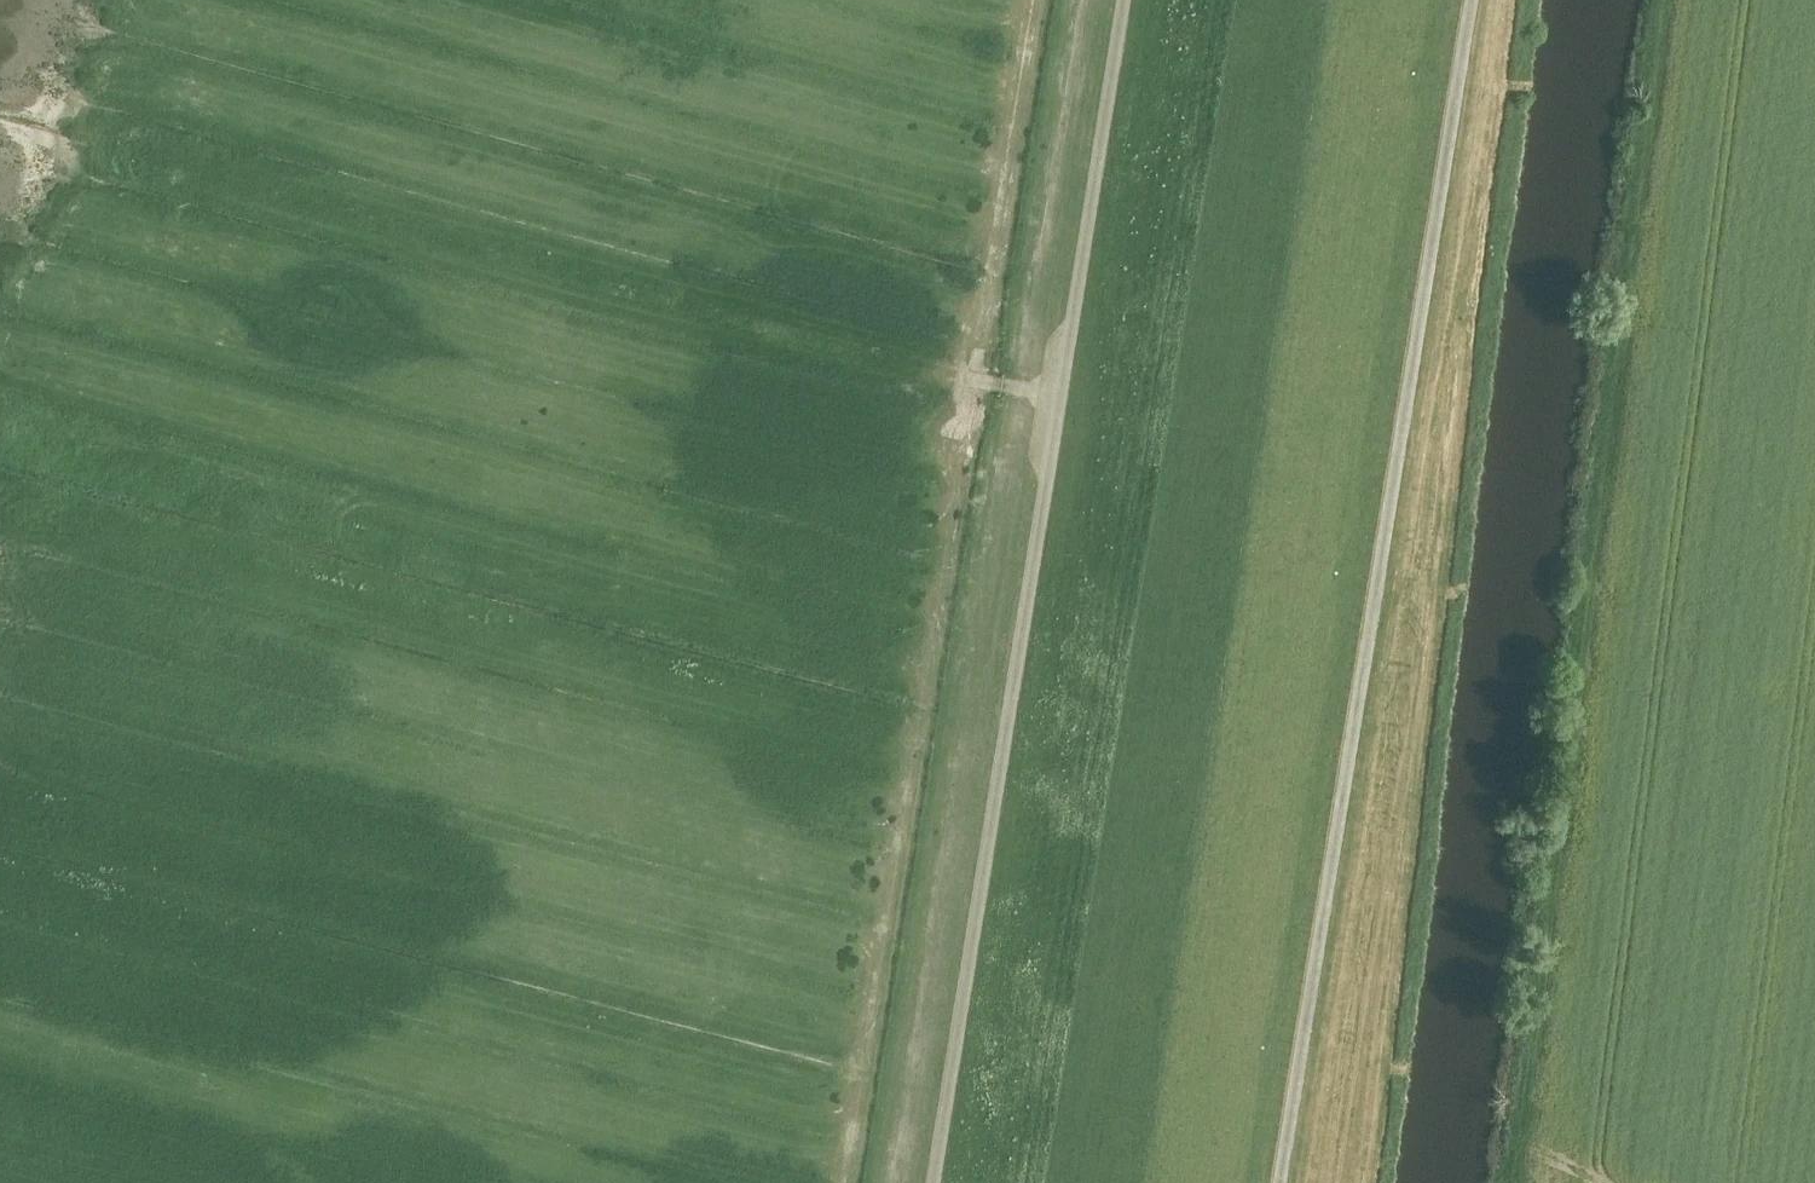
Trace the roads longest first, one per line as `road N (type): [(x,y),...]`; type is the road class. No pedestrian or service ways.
road 1 (track): [(1473,0),(1279,1182)]
road 2 (track): [(934,1182),(1125,0)]

